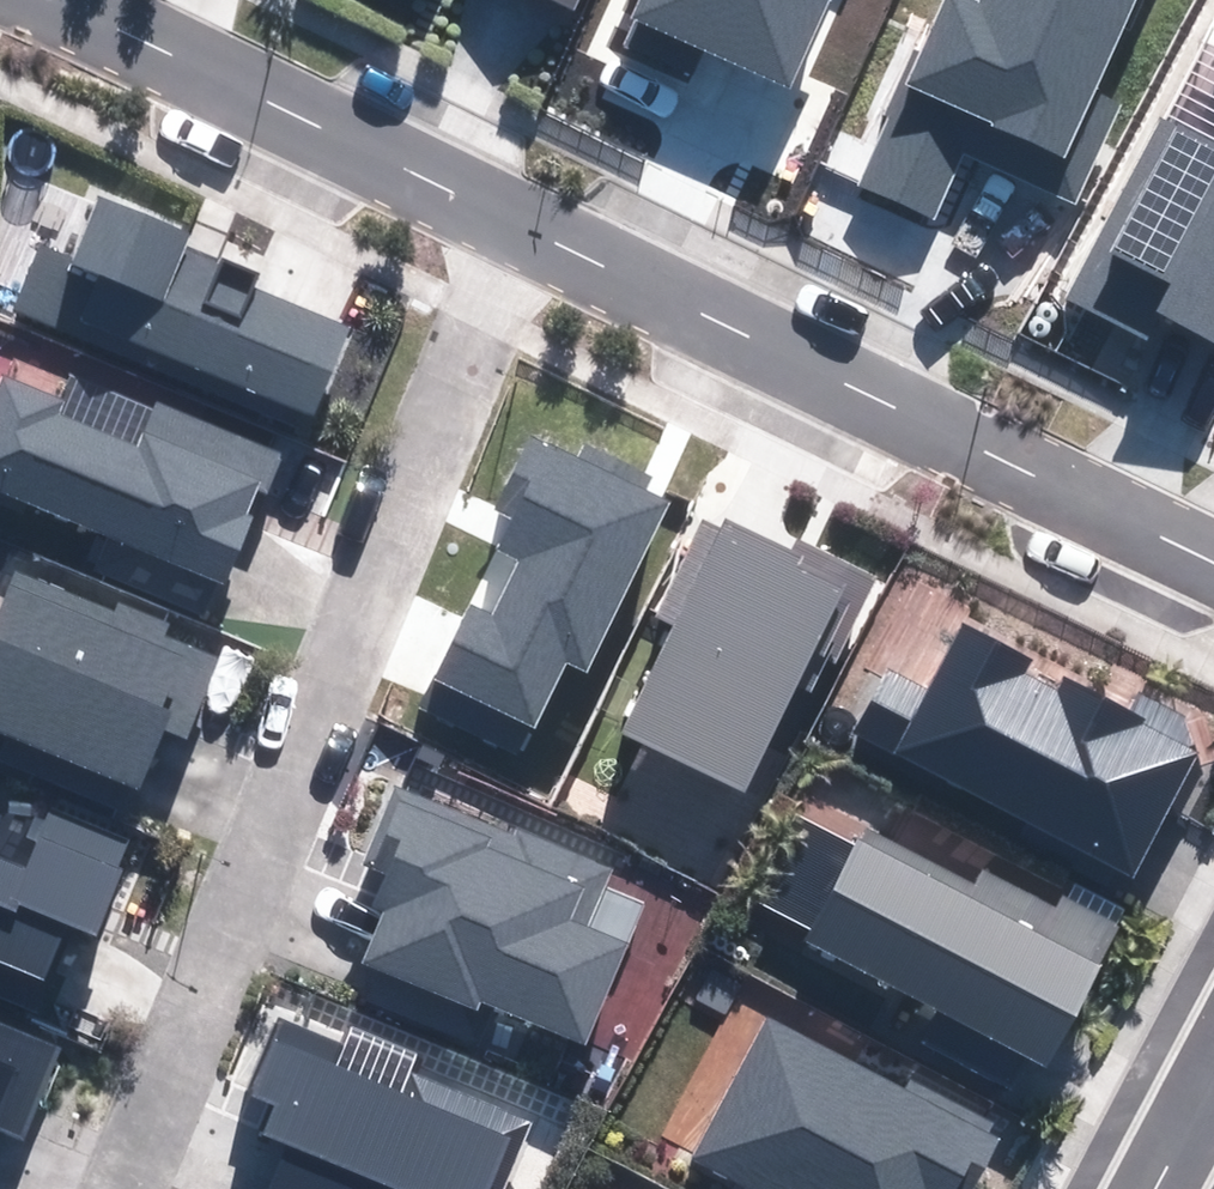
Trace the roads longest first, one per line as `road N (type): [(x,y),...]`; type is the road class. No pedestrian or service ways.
road 1 (residential): [(93,1188),(525,201)]
road 2 (residential): [(525,201),(1213,558)]
road 3 (residential): [(57,0),(525,201)]

